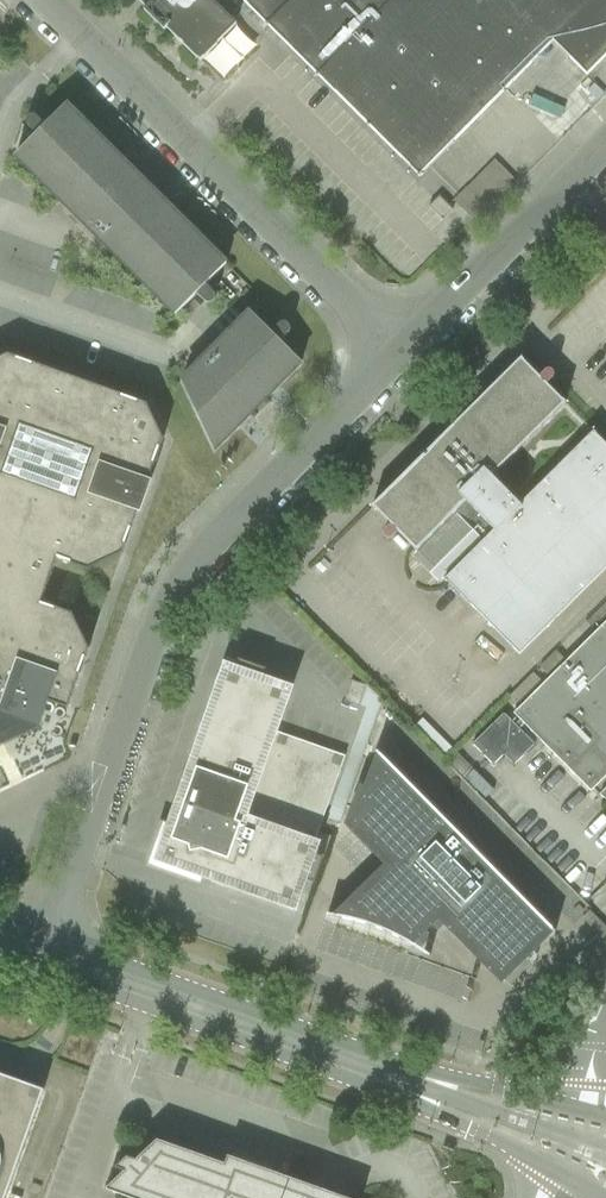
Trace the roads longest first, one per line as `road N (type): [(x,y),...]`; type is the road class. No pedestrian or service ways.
road 1 (unclassified): [(50,963),(163,601),(395,349)]
road 2 (unclassified): [(395,349),(38,0)]
road 3 (unclassified): [(398,1082),(50,963)]
road 4 (unclassified): [(395,349),(605,142)]
road 5 (unclassified): [(398,1082),(545,1172)]
road 6 (unclassified): [(568,1105),(398,1082)]

